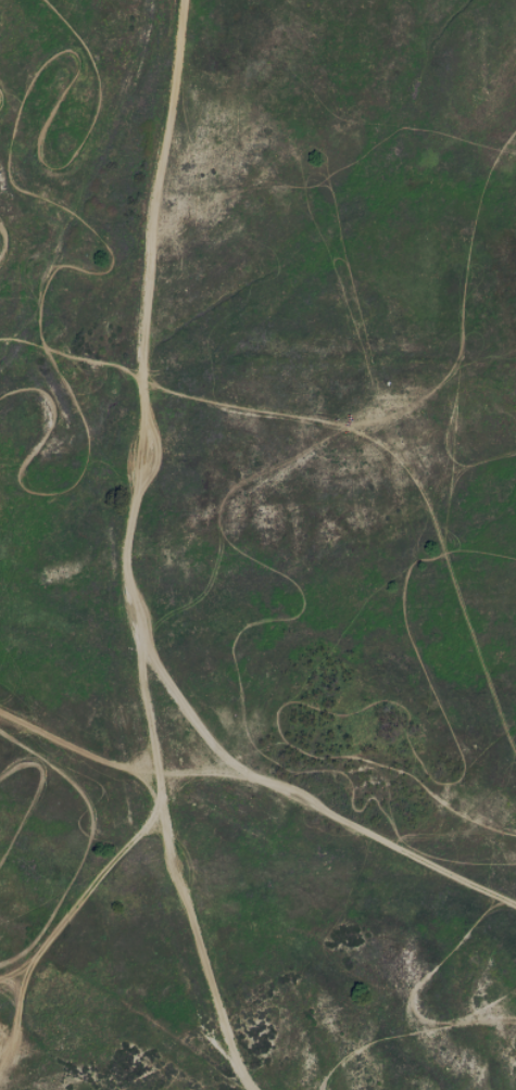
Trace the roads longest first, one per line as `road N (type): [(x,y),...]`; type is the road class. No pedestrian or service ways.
road 1 (track): [(283,1089),(246,1050),(207,974),(167,832),(140,647),(143,443),(133,332),(167,119)]
road 2 (track): [(515,979),(243,769),(140,647)]
road 3 (track): [(0,1052),(16,965),(135,828),(164,812)]

